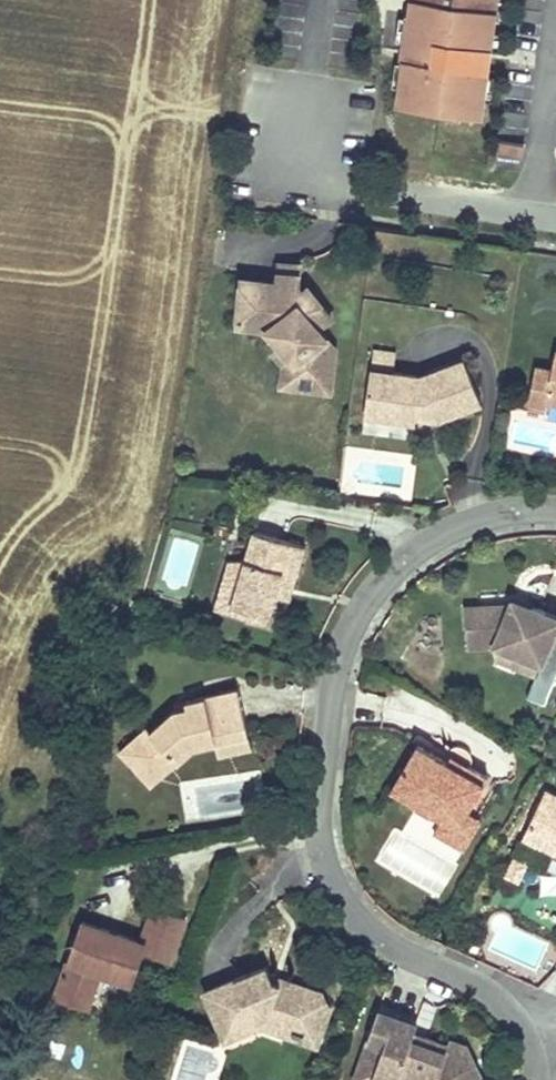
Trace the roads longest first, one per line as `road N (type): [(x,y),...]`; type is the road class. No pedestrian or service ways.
road 1 (residential): [(555,513),(470,524),(436,539),(370,595),(343,642),(317,811),(325,868),(351,919),(418,964),(507,1003),(550,1056)]
road 2 (residential): [(294,169),(555,208)]

